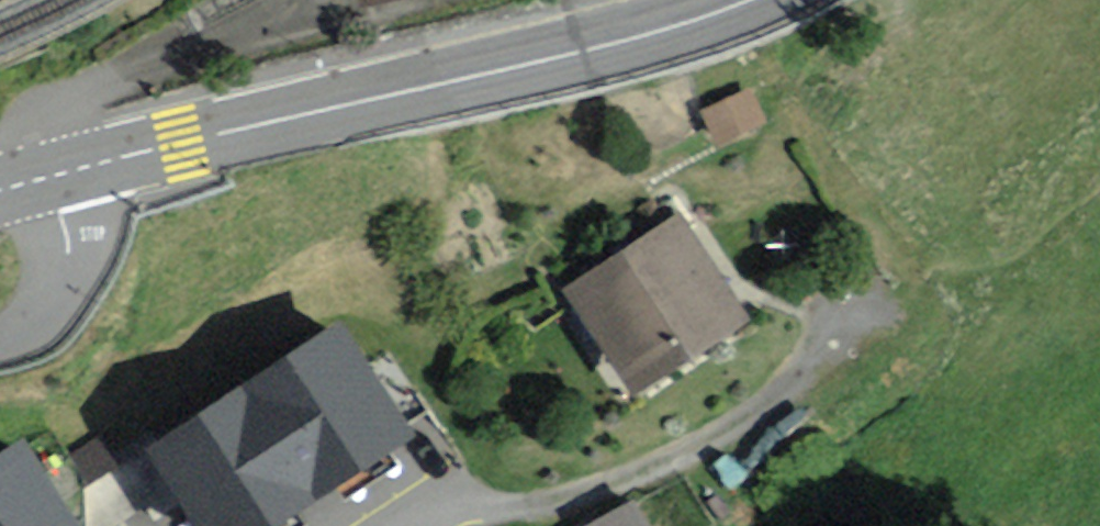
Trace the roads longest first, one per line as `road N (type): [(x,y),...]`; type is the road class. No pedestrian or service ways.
road 1 (secondary): [(61,175),(608,47),(748,0)]
road 2 (residential): [(426,525),(463,506),(539,505),(677,461),(809,375),(841,327)]
road 3 (residential): [(61,175),(61,291),(33,328),(0,343)]

